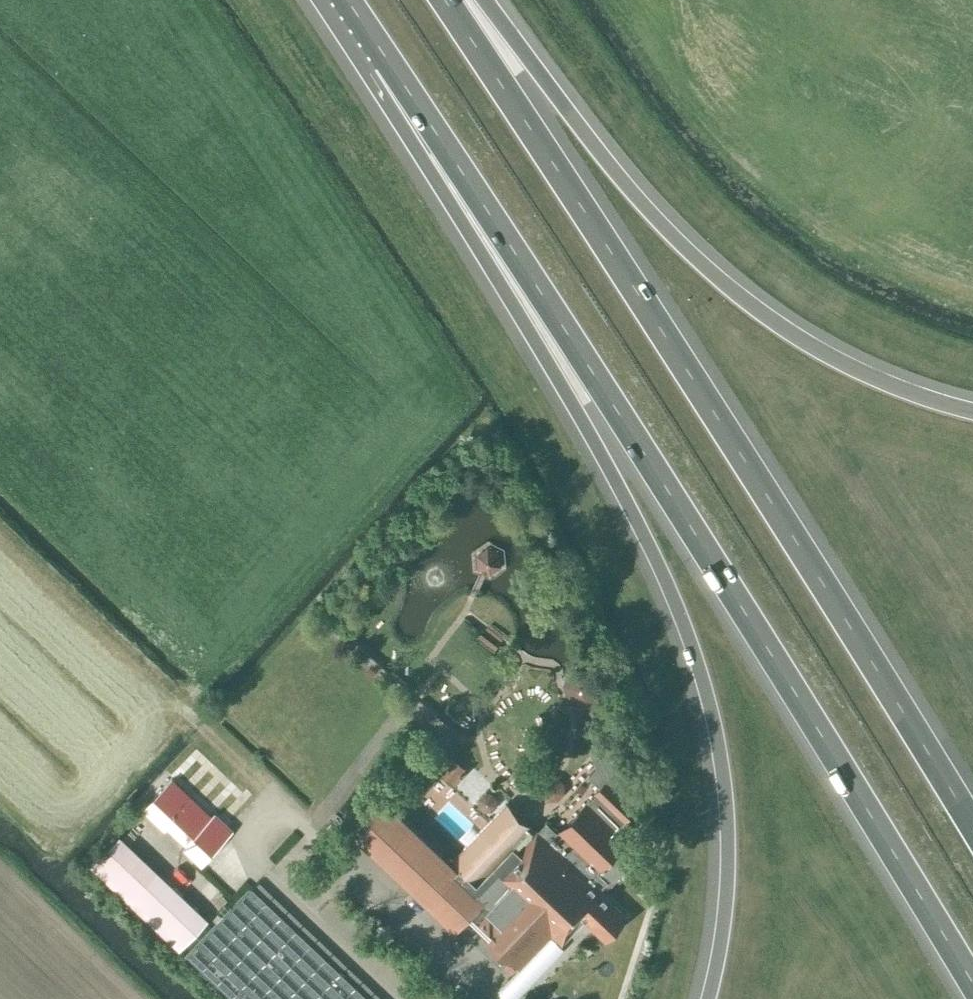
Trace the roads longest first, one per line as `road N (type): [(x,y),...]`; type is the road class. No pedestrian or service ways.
road 1 (motorway): [(388,61),(972,998)]
road 2 (motorway): [(388,61),(611,475),(689,639),(723,766),(729,833),(708,998)]
road 3 (motorway): [(972,831),(746,459),(441,0)]
road 4 (motorway): [(972,412),(849,366),(729,290),(621,179),(482,0)]
road 5 (unclassified): [(491,998),(304,822)]

